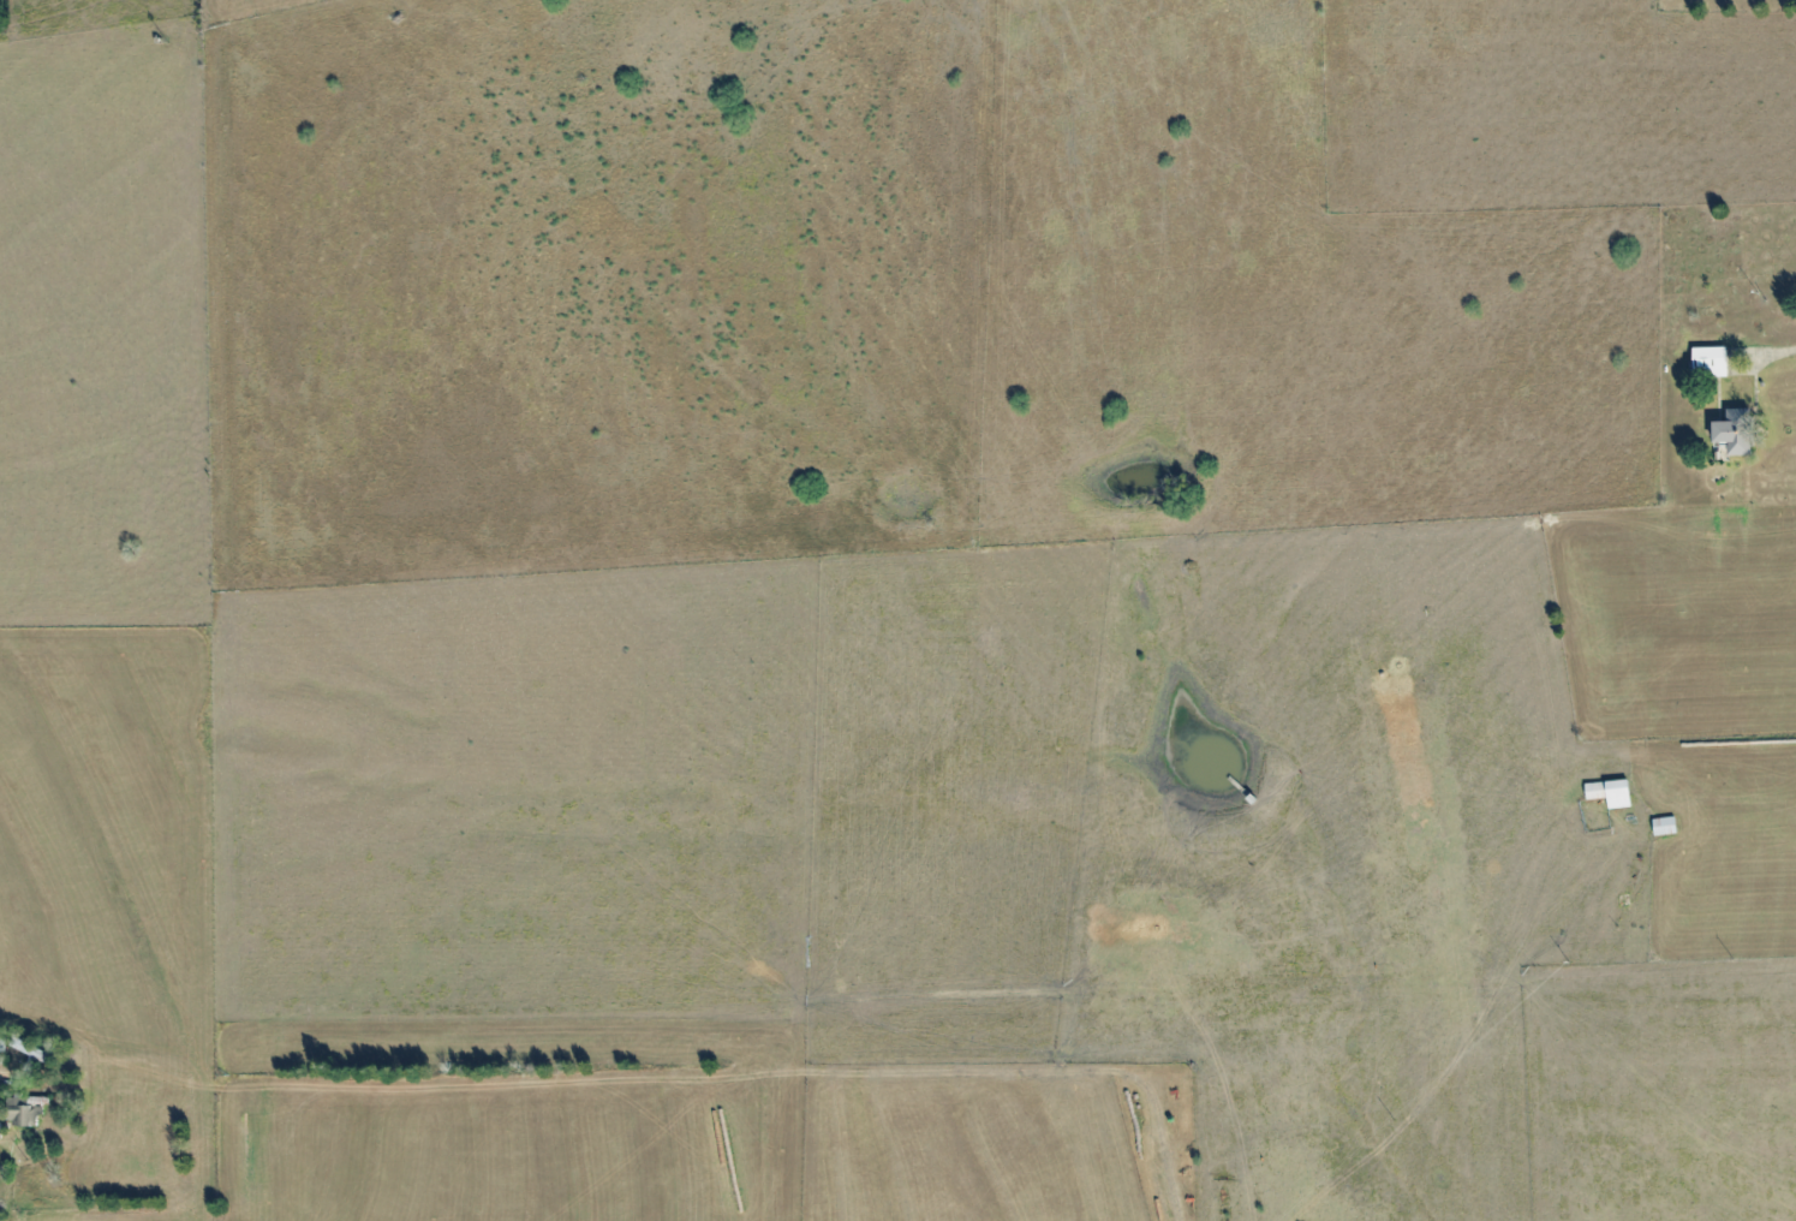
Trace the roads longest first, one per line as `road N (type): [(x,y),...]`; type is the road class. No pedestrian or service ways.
road 1 (track): [(1795,786),(1658,799)]

